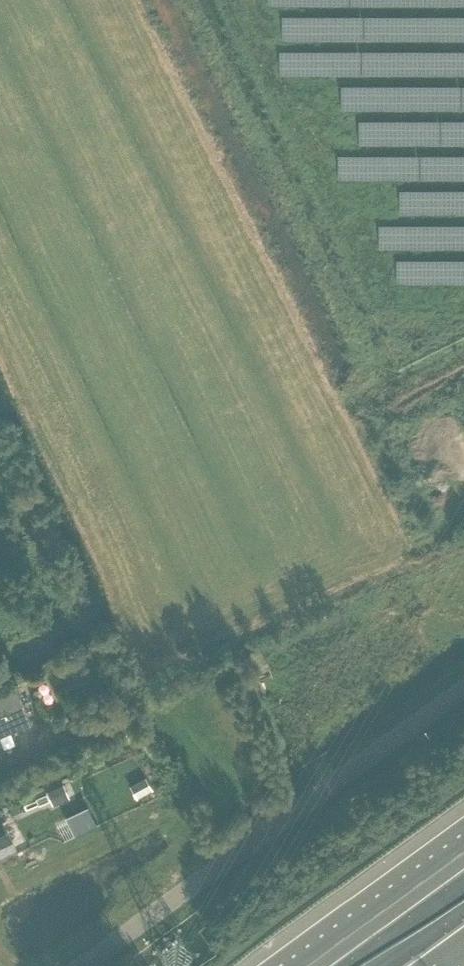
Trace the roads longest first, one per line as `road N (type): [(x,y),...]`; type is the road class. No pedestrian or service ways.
road 1 (unclassified): [(83,965),(463,688)]
road 2 (motorway): [(463,850),(302,965)]

